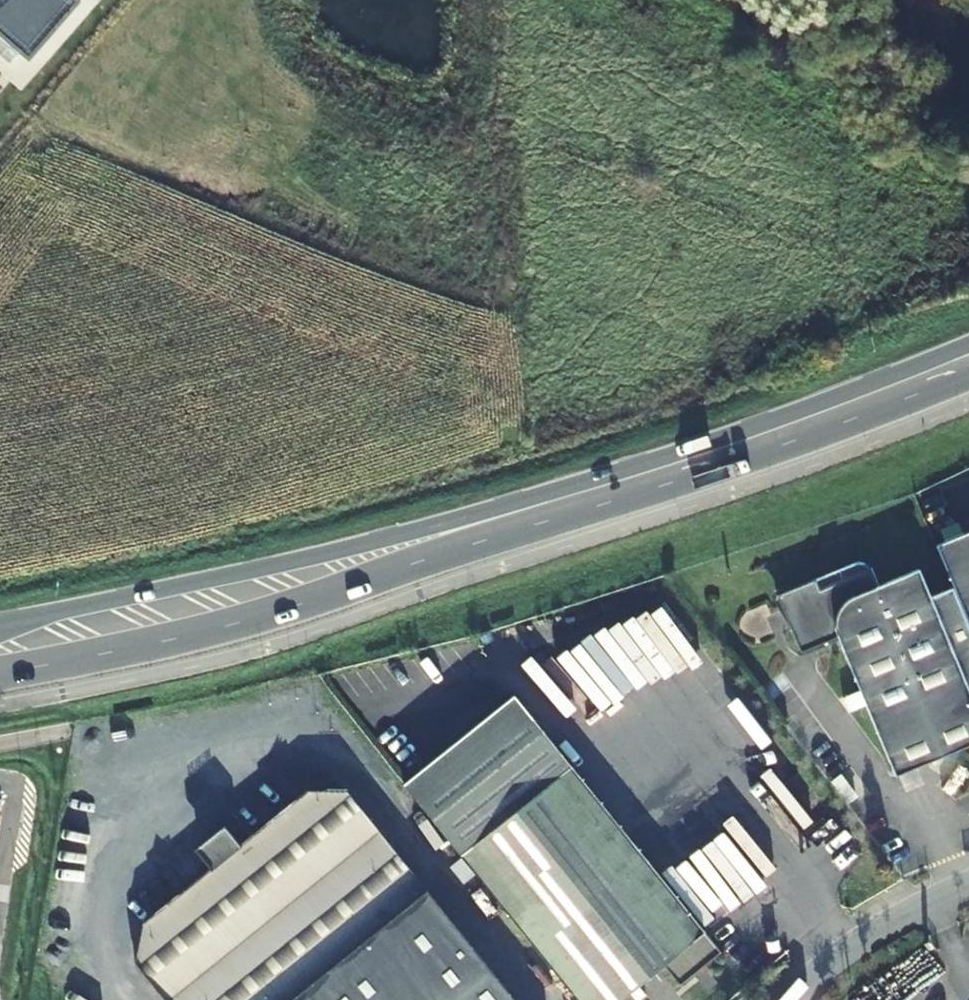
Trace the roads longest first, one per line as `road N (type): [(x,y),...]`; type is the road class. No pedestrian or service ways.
road 1 (primary): [(968,361),(367,566),(227,605),(0,650)]
road 2 (unclassified): [(793,999),(826,968),(921,906),(968,886)]

